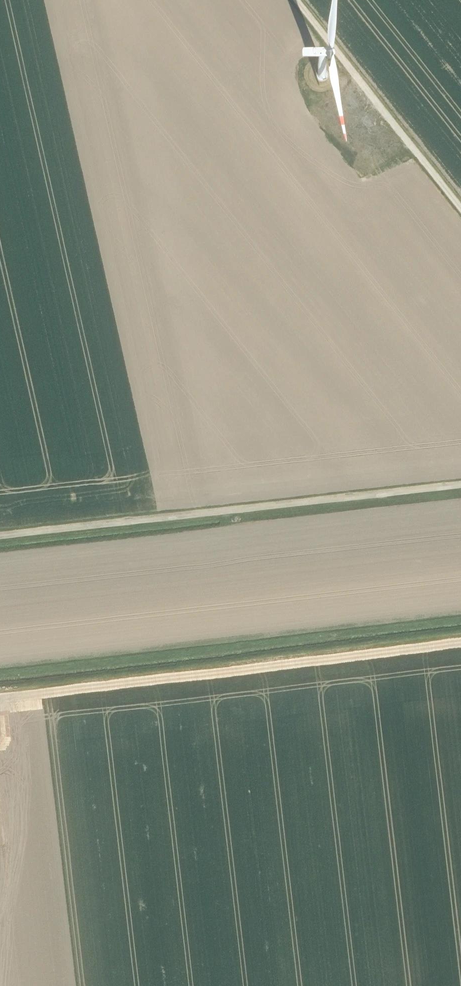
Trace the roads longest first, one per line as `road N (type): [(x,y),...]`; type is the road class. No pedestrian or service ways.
road 1 (track): [(460,485),(0,536)]
road 2 (track): [(460,206),(297,0)]

